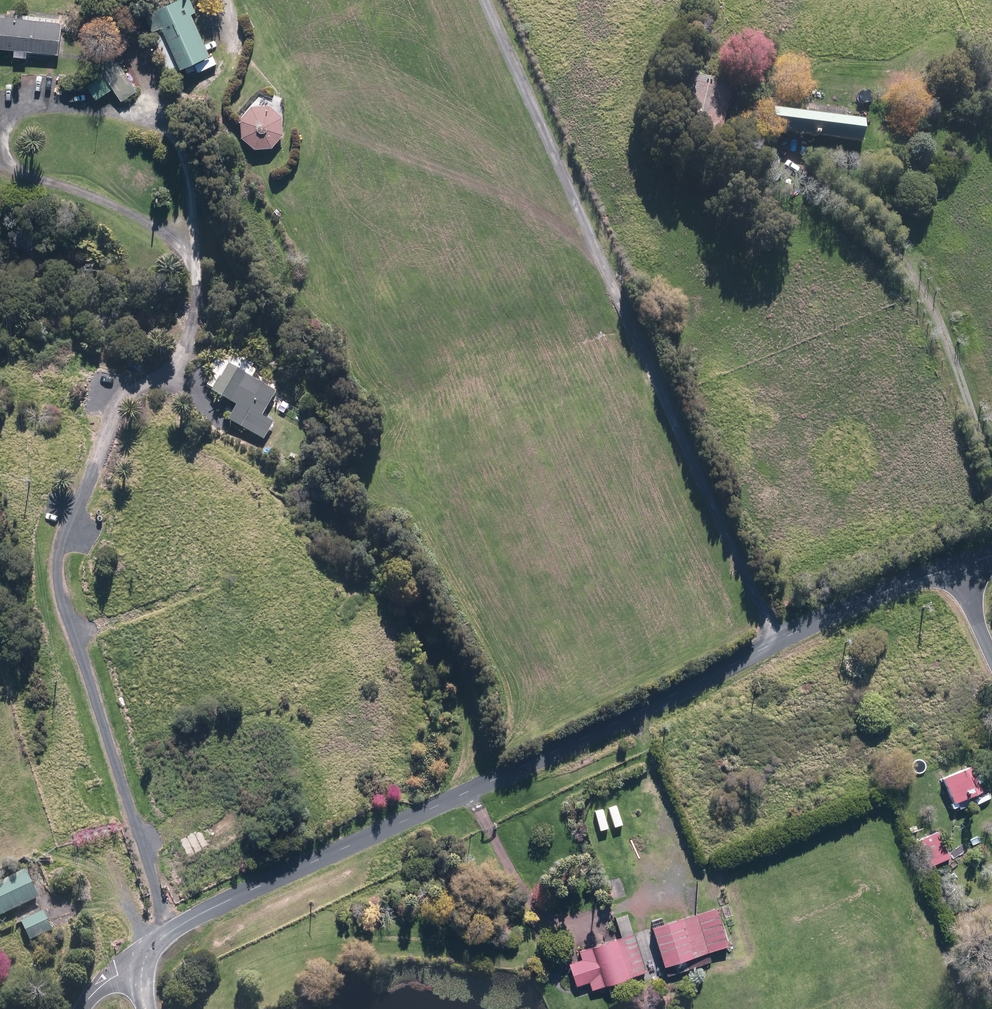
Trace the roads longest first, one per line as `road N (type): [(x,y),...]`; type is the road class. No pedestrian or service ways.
road 1 (residential): [(128,967),(211,908),(861,602),(952,567)]
road 2 (track): [(195,234),(192,339),(179,364),(120,396),(57,552),(60,591),(167,936)]
road 3 (track): [(774,643),(484,0)]
road 4 (track): [(195,267),(176,239),(25,174),(6,152),(3,126),(40,101),(163,129),(189,170),(195,234)]
road 5 (track): [(991,458),(935,311),(907,264),(781,147)]
road 6 (track): [(470,791),(533,905),(553,925),(576,931),(684,884)]

